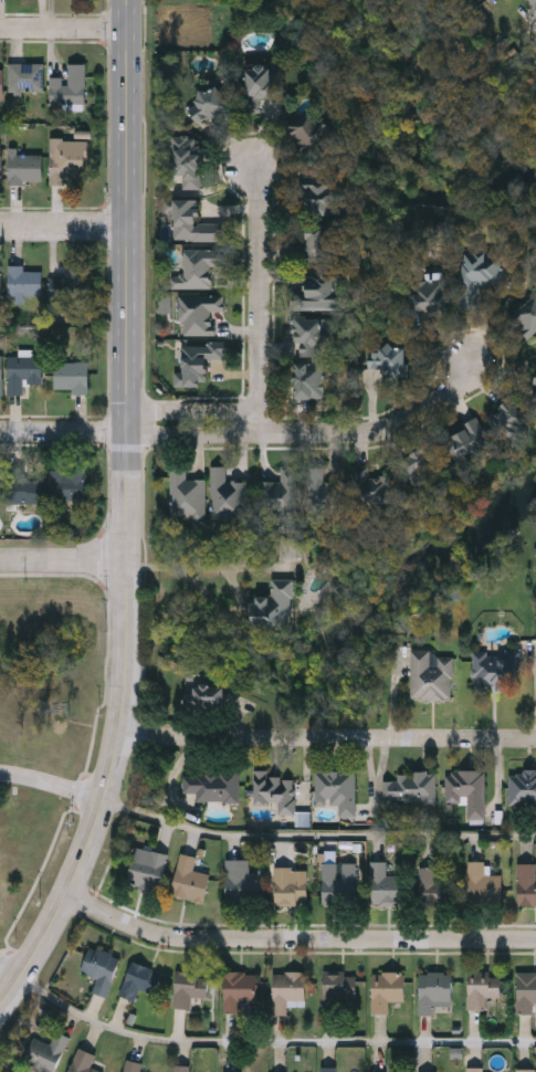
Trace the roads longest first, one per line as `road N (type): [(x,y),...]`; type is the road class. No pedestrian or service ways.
road 1 (secondary): [(0,1006),(69,895),(99,819),(128,681),(127,0)]
road 2 (residential): [(69,895),(162,935),(535,938)]
road 3 (residential): [(120,738),(535,739)]
road 4 (residential): [(261,435),(259,190),(250,164)]
road 5 (residential): [(261,435),(396,428),(438,399),(471,361)]
road 6 (residential): [(128,434),(261,435)]
road 7 (residential): [(261,412),(128,411)]
road 8 (residential): [(128,434),(0,433)]
road 9 (residential): [(127,561),(0,560)]
road 10 (residential): [(127,29),(0,28)]
road 11 (tertiary): [(127,225),(0,225)]

